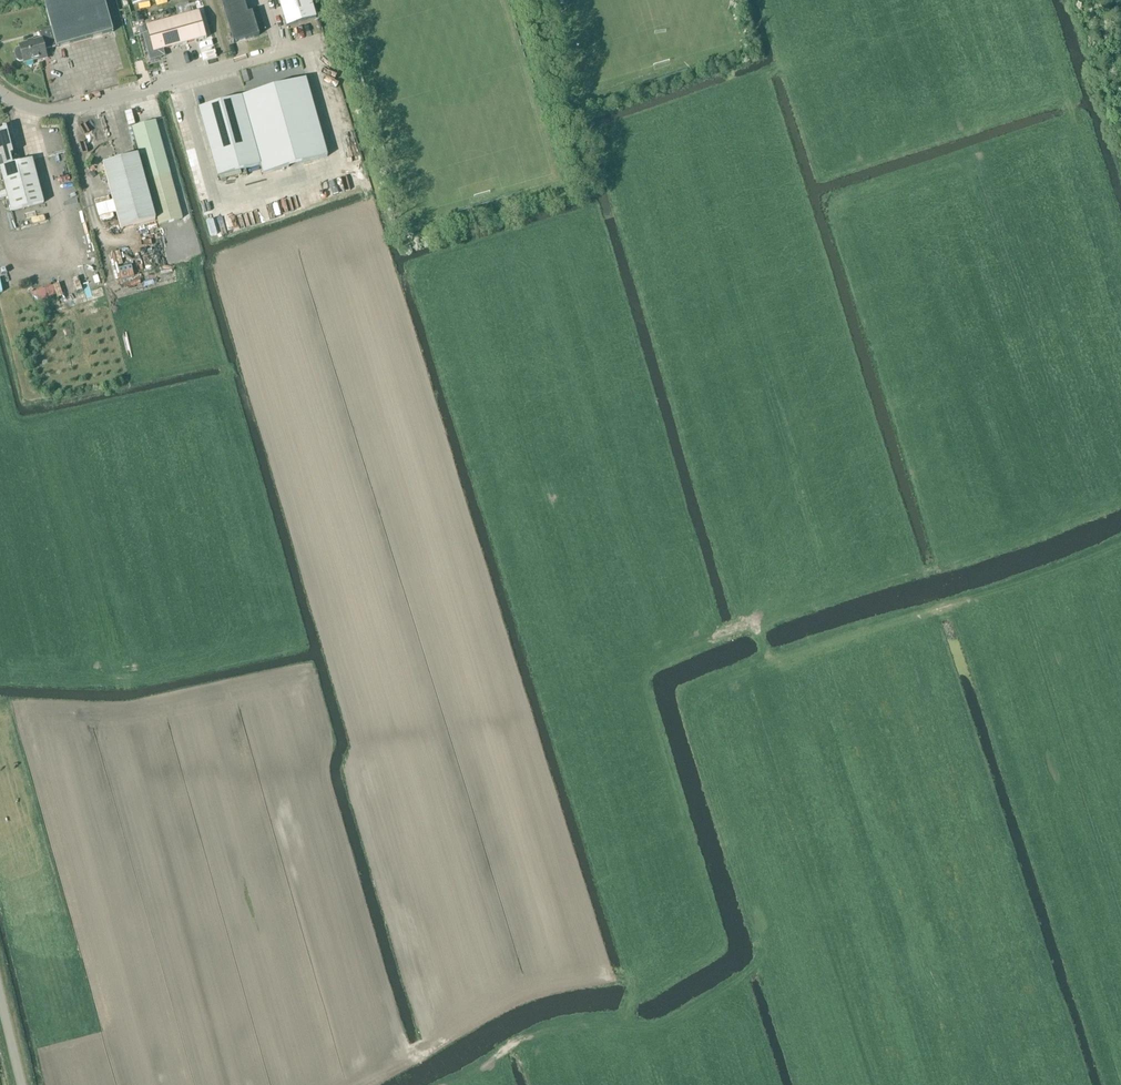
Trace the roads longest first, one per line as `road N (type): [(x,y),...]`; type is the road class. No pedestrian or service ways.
road 1 (unclassified): [(276,53),(61,110),(26,107),(0,93)]

